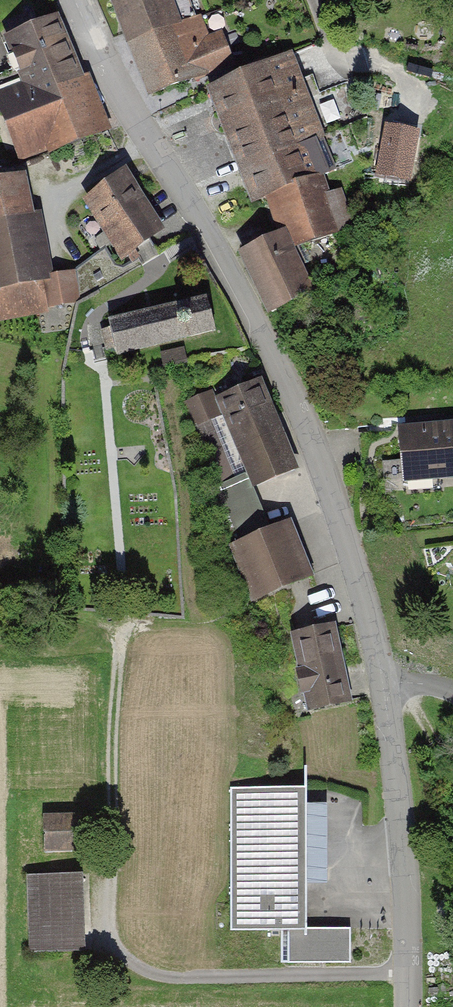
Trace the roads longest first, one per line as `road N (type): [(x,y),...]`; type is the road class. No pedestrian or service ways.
road 1 (residential): [(76,0),(132,114),(274,349),(316,449),(390,685)]
road 2 (residential): [(390,685),(408,1006)]

